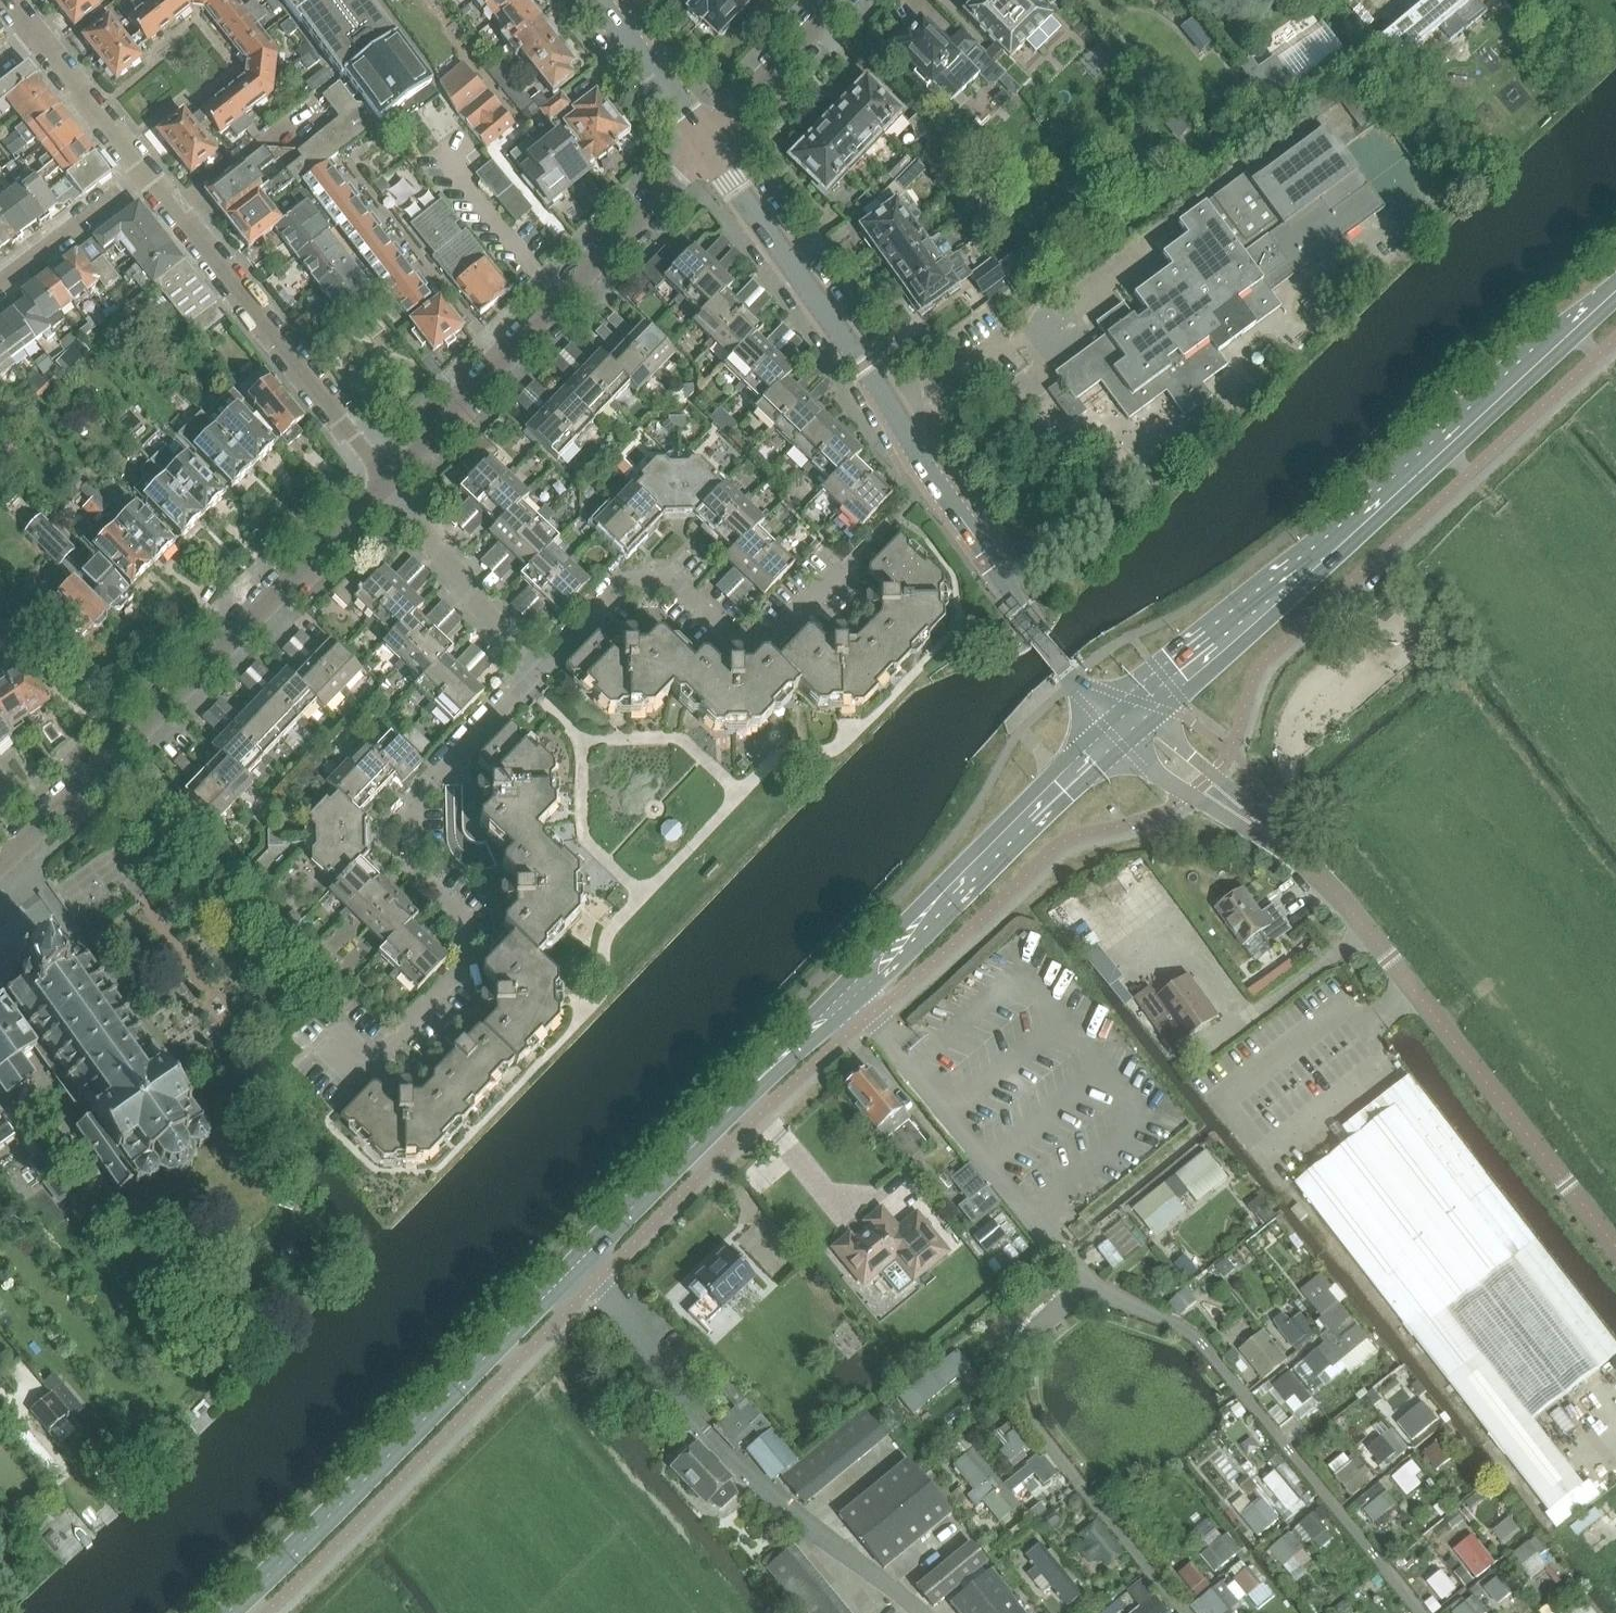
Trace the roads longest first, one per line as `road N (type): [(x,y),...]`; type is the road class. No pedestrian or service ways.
road 1 (tertiary): [(1125,722),(227,1612)]
road 2 (residential): [(1615,1247),(1353,911),(1303,859),(1125,722)]
road 3 (tertiary): [(1125,722),(1037,639),(864,367),(706,145)]
road 4 (tertiary): [(1125,722),(1357,534),(1615,289)]
road 5 (residential): [(0,862),(387,483)]
road 6 (residential): [(387,483),(706,145)]
road 7 (residential): [(330,1038),(364,1068),(461,970),(465,919),(416,871),(415,800),(454,760)]
road 8 (residential): [(537,673),(625,580),(670,580),(739,646),(767,646),(844,566)]
road 9 (residential): [(387,483),(147,174)]
road 10 (residential): [(537,673),(497,632),(431,533),(387,483)]
road 11 (residential): [(706,145),(842,0)]
road 12 (residential): [(147,174),(0,286)]
road 13 (tertiary): [(706,145),(600,0)]
road 14 (residential): [(147,174),(34,37)]
road 15 (residential): [(454,760),(454,837),(464,853),(490,856)]
road 16 (residential): [(454,760),(537,673)]

